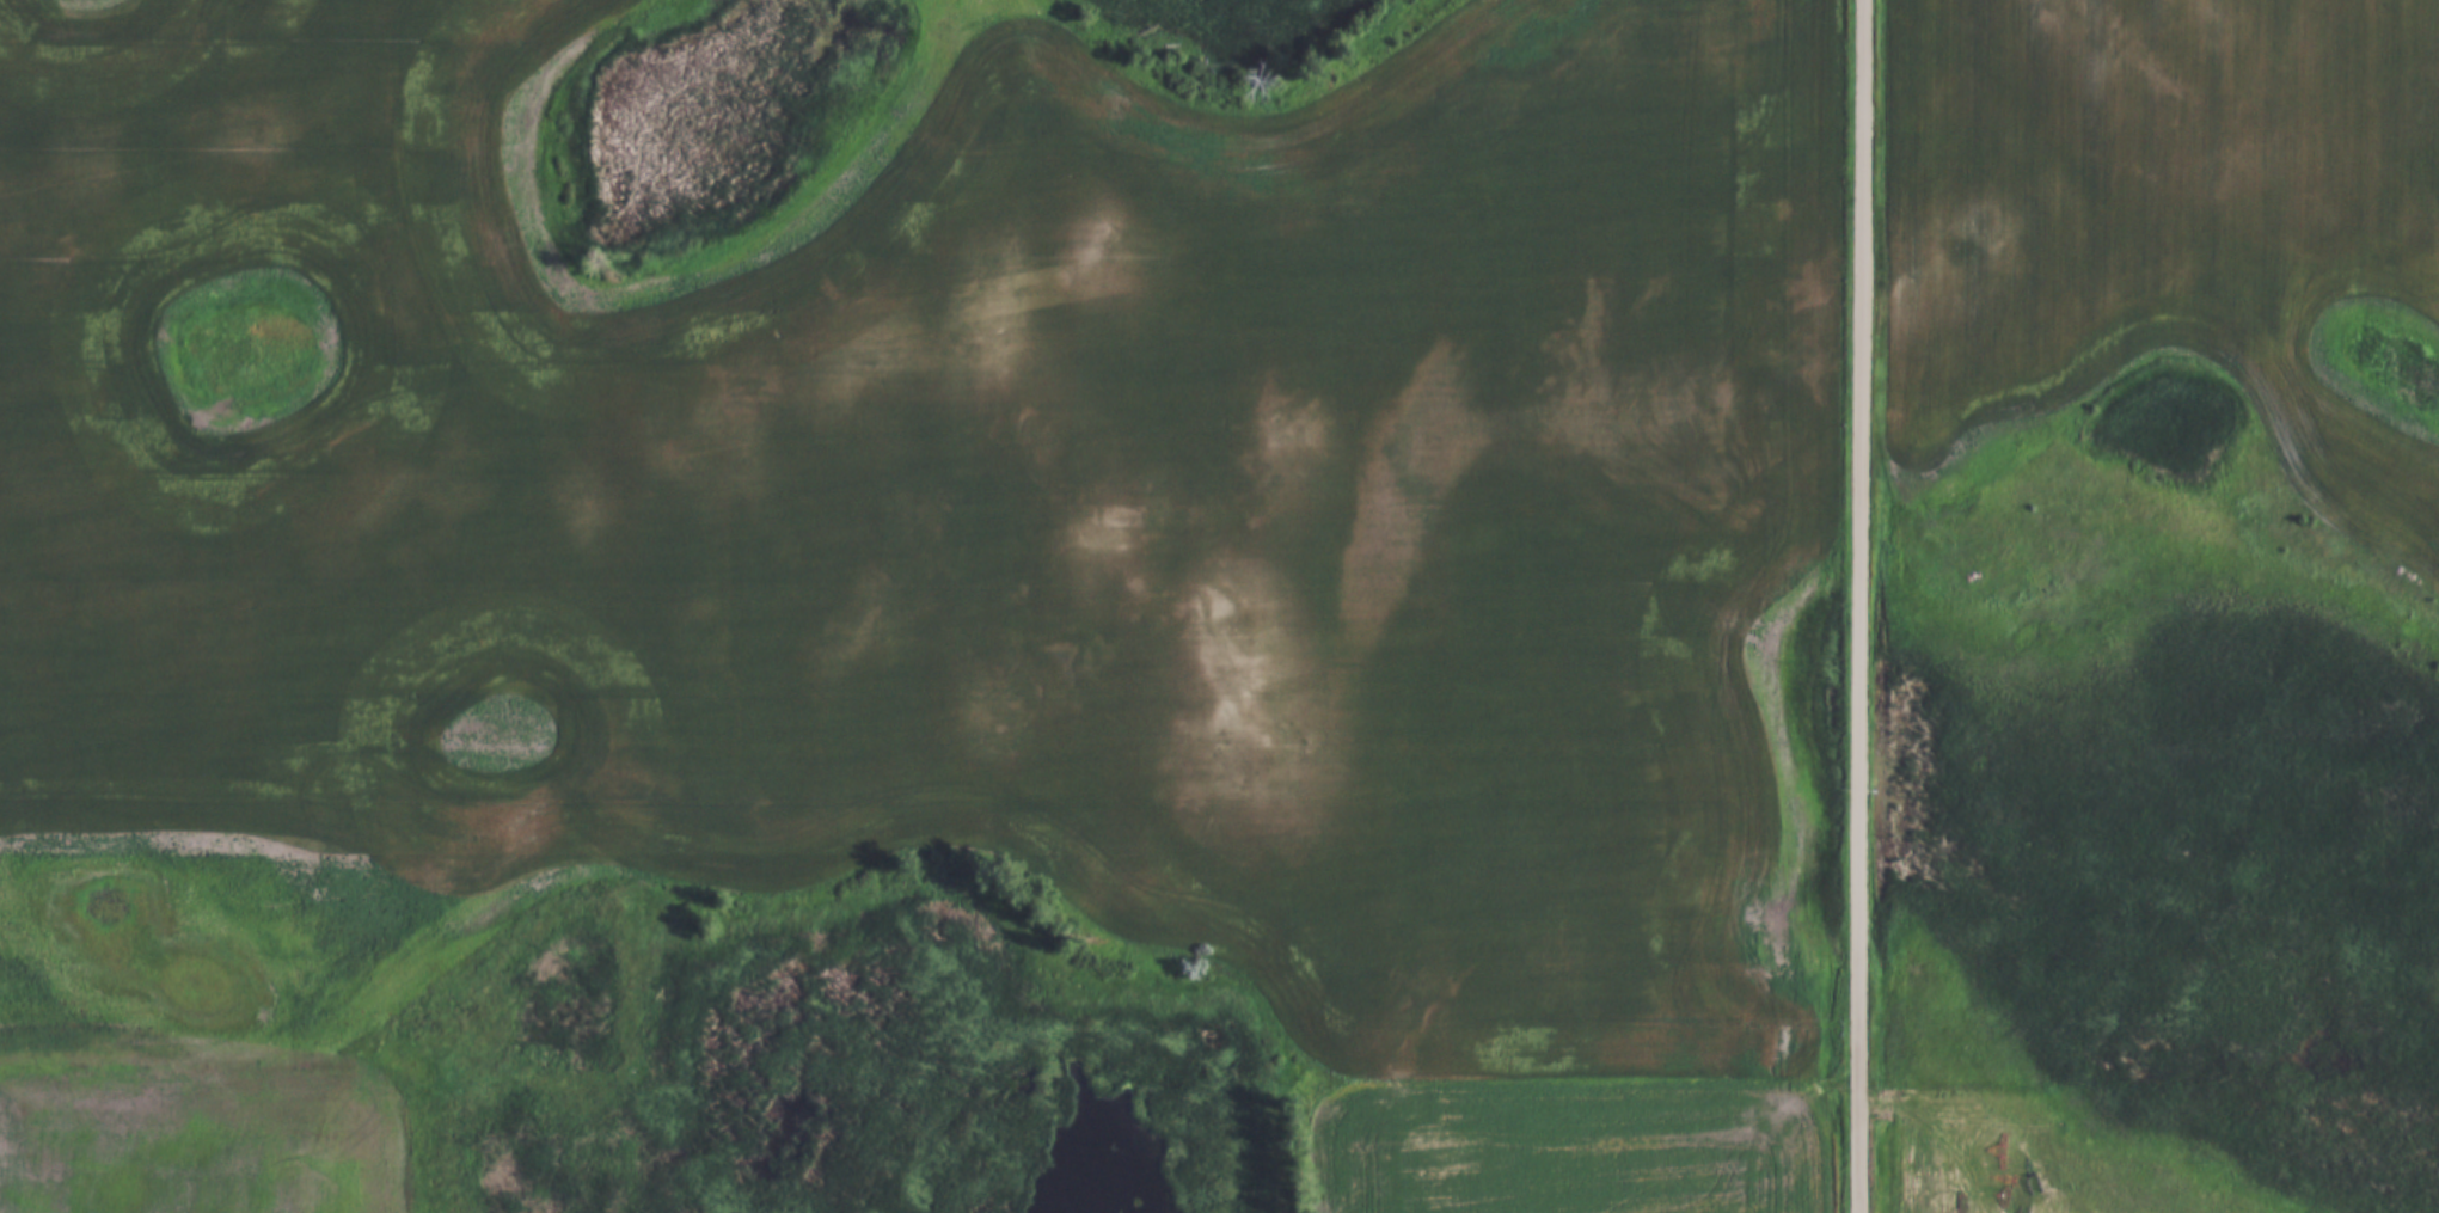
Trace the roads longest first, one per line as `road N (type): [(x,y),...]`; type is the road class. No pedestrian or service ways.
road 1 (residential): [(1869,0),(1864,1212)]

